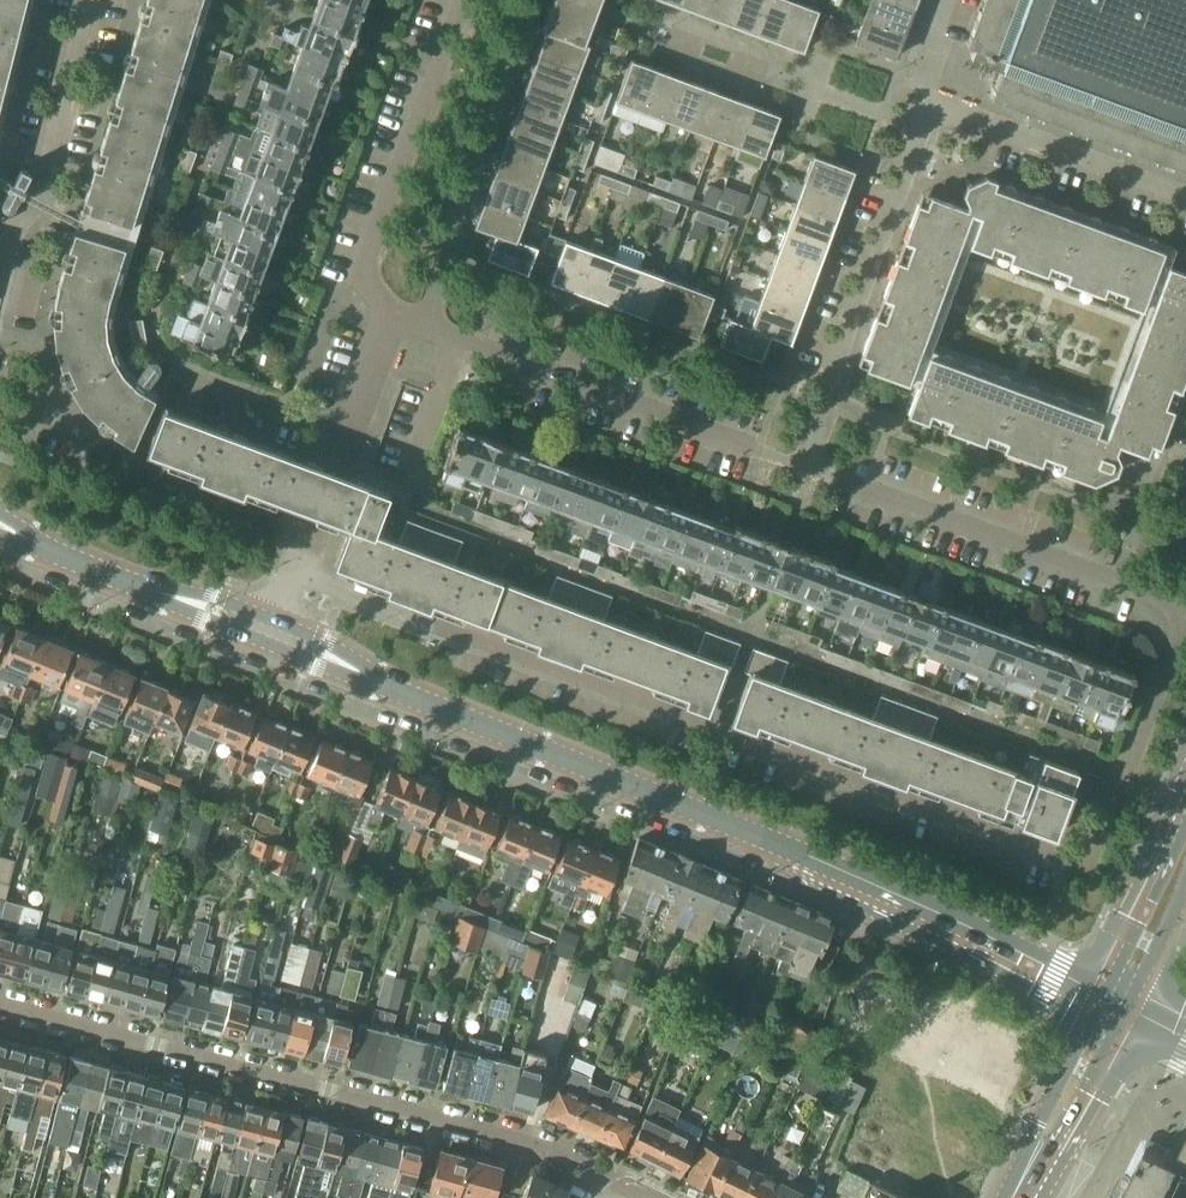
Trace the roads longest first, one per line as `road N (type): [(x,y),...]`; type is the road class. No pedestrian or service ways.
road 1 (residential): [(803,469),(1163,599),(1178,613),(1089,863),(684,728),(305,583)]
road 2 (tertiary): [(1116,998),(629,778),(283,634)]
road 3 (residential): [(619,1182),(515,1133),(0,1000)]
road 4 (residential): [(803,469),(928,103)]
road 5 (residential): [(460,341),(803,469)]
road 6 (residential): [(400,320),(360,296),(458,0)]
road 7 (residential): [(425,328),(535,0)]
road 8 (tertiary): [(283,634),(0,519)]
road 9 (residential): [(928,103),(659,25)]
road 10 (residential): [(305,583),(337,472),(400,320)]
road 11 (residential): [(1185,200),(928,103)]
road 12 (residential): [(13,235),(28,220),(90,0)]
road 13 (tertiary): [(1018,1197),(1116,998)]
road 14 (tertiary): [(1116,998),(1185,841)]
road 15 (residential): [(460,341),(410,484)]

